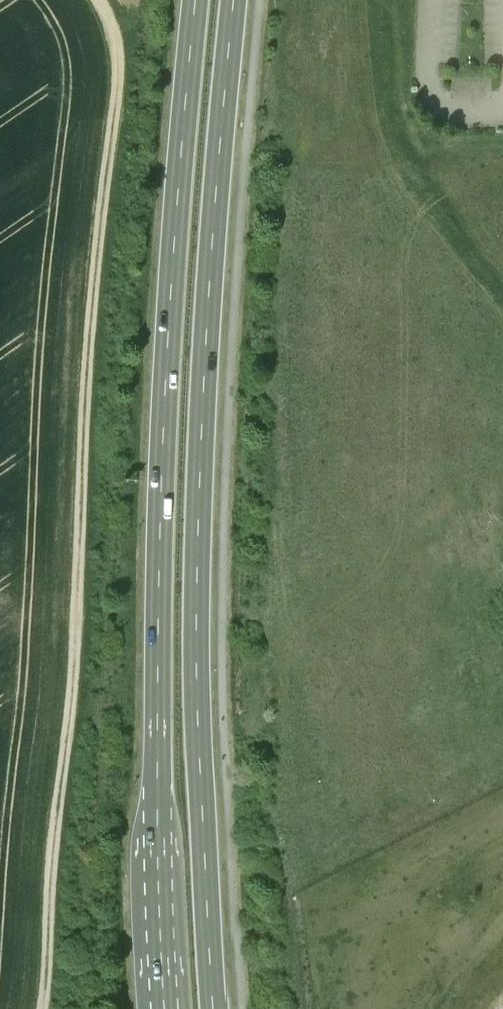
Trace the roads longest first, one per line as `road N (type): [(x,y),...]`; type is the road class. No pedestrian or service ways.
road 1 (track): [(42,1008),(52,832),(76,661),(88,348),(120,33),(107,0)]
road 2 (secondary): [(214,1008),(198,583),(211,282),(235,0)]
road 3 (secondary): [(195,0),(161,583),(167,1008)]
road 4 (track): [(0,193),(111,116)]

